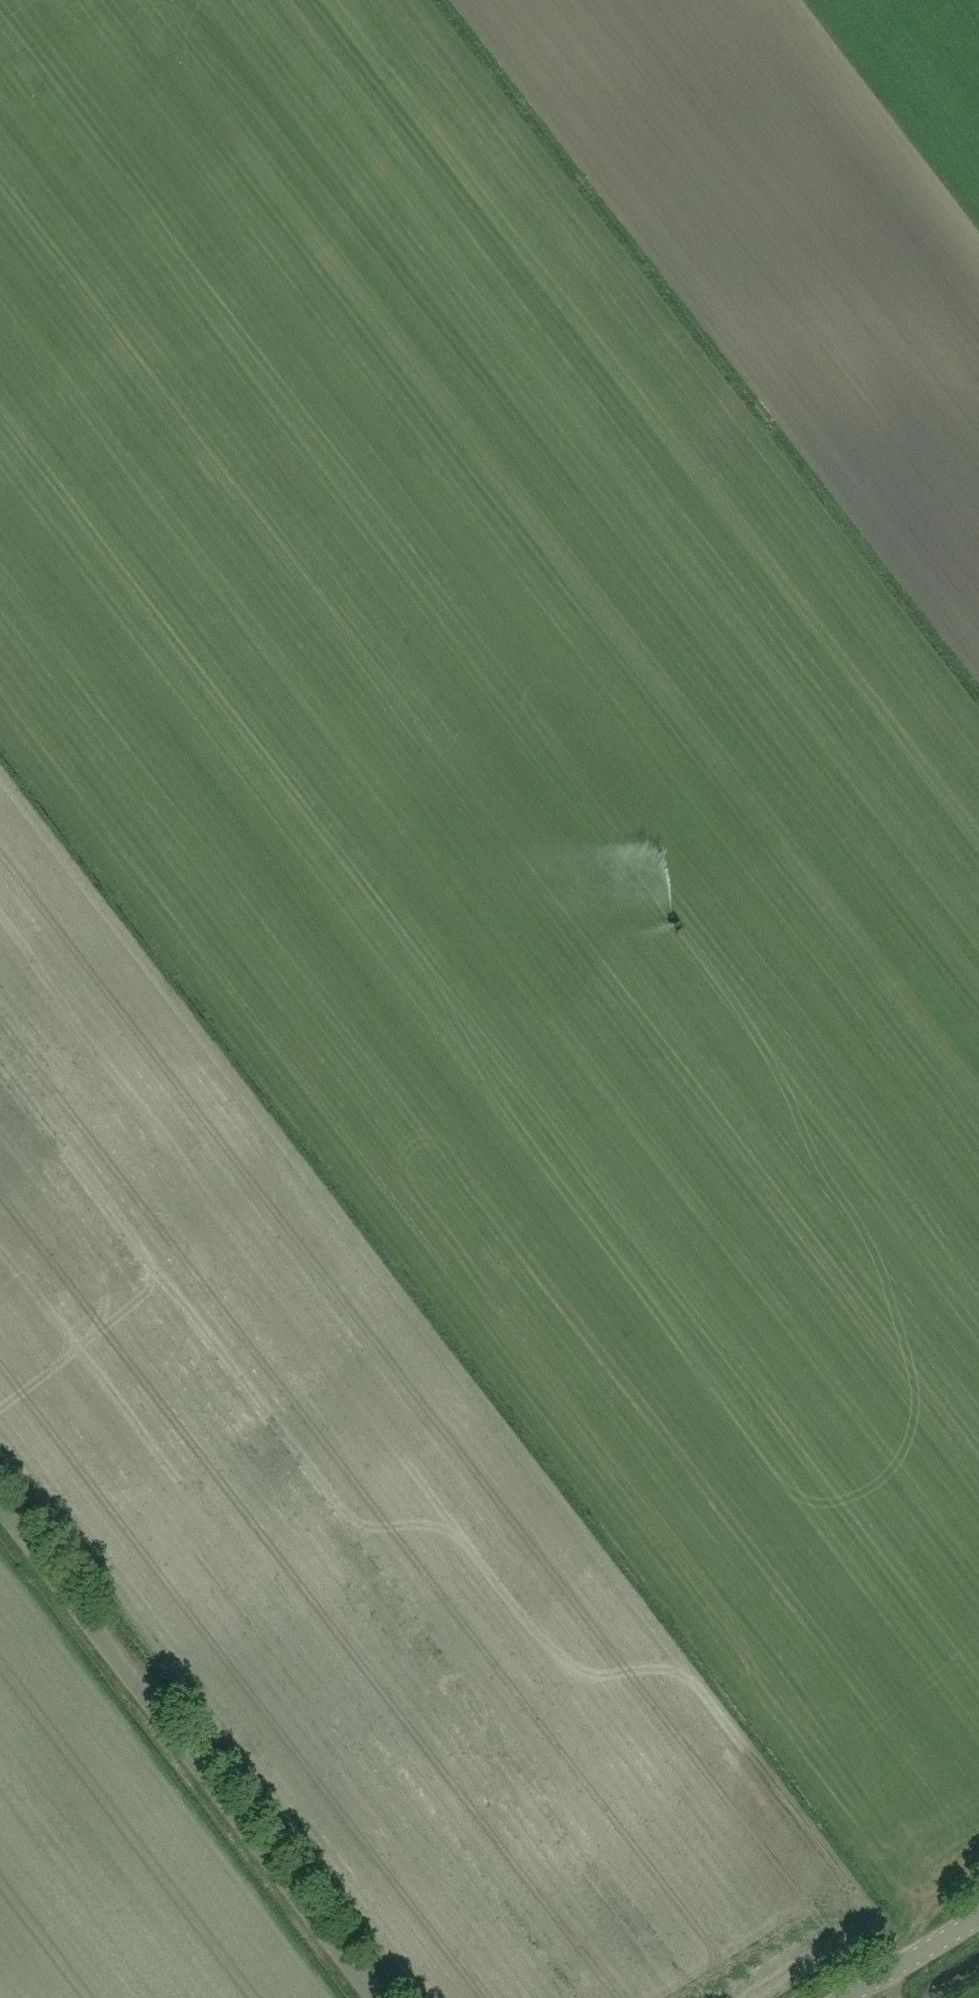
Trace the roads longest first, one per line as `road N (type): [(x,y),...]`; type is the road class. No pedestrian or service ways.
road 1 (unclassified): [(371,1997),(0,1501)]
road 2 (unclassified): [(847,1997),(978,1919)]

